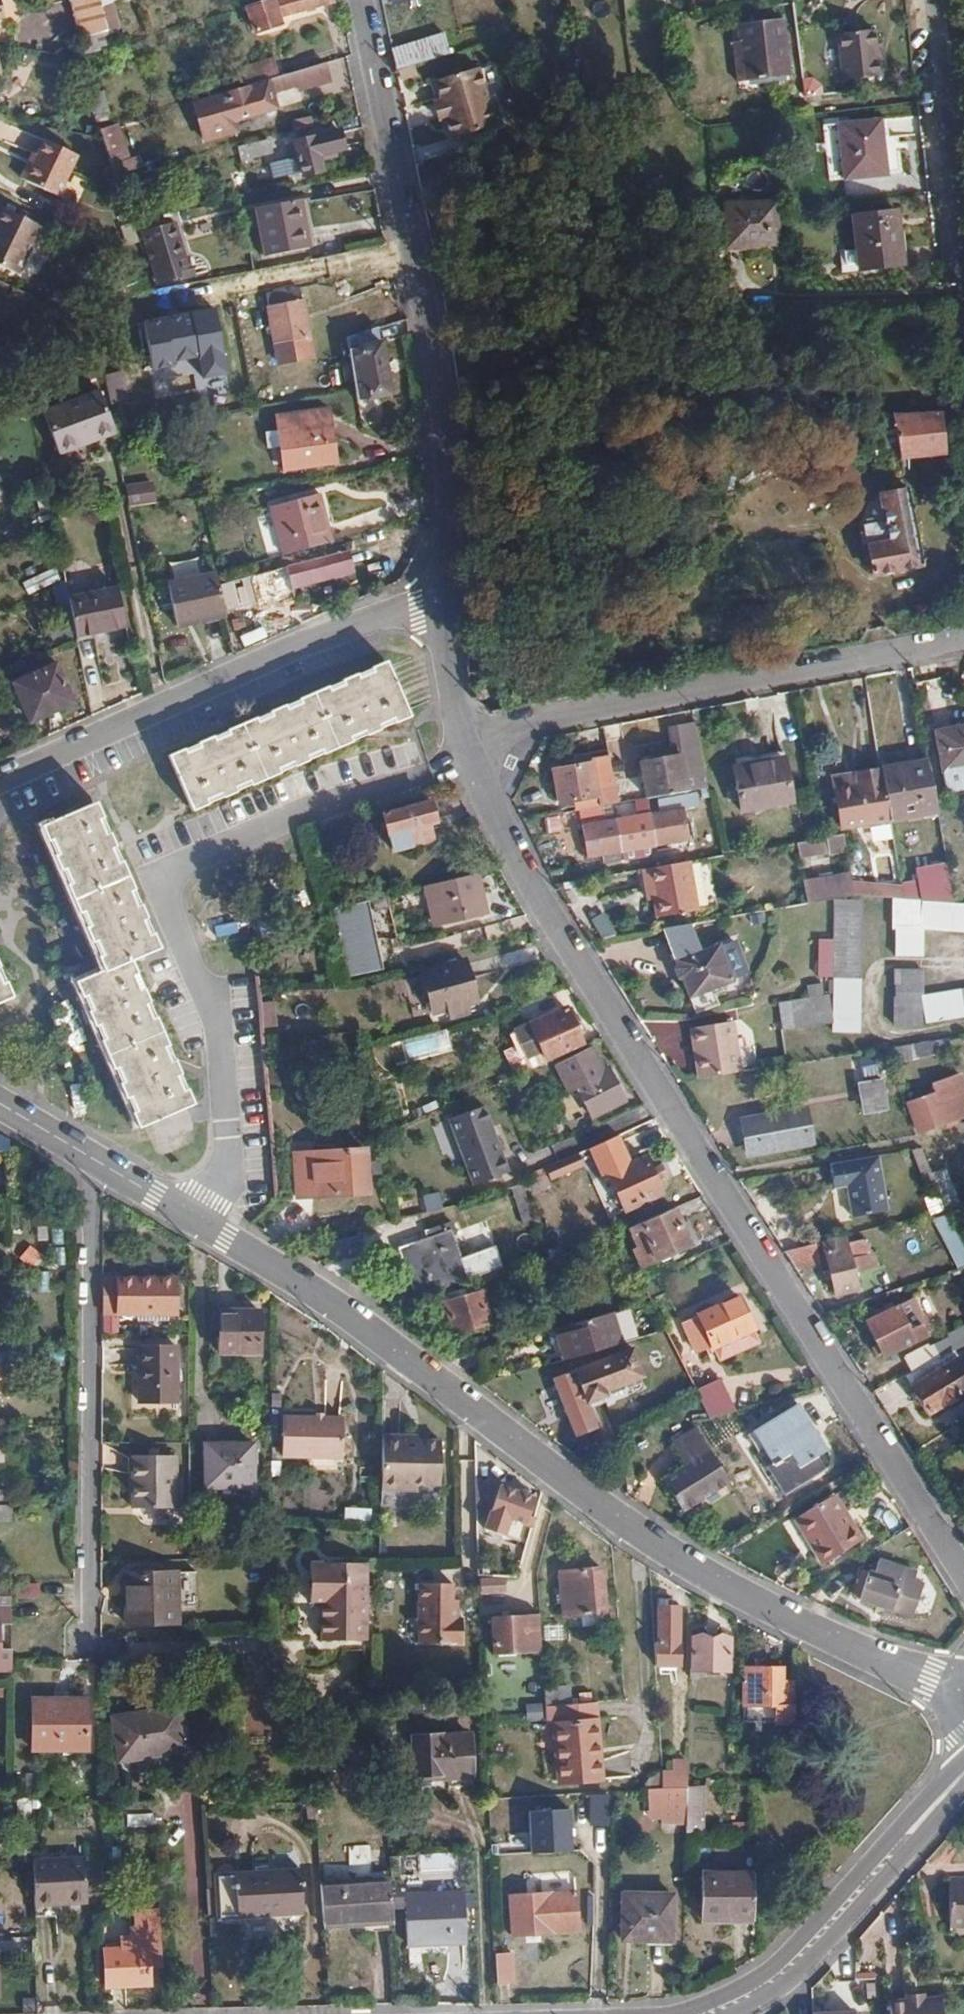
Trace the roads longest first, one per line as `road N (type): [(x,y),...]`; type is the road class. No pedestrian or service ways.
road 1 (residential): [(91,1158),(389,1346),(635,1532),(772,1610),(938,1678)]
road 2 (residential): [(963,1575),(514,856),(473,750)]
road 3 (residential): [(451,595),(446,445),(366,0)]
road 4 (residential): [(963,639),(473,750)]
road 5 (residential): [(91,1158),(90,1651)]
road 6 (unclassified): [(0,787),(451,595)]
road 7 (tertiary): [(963,1773),(785,1979),(707,2013)]
road 8 (residential): [(931,0),(963,310)]
road 9 (residential): [(473,750),(448,617),(451,595)]

